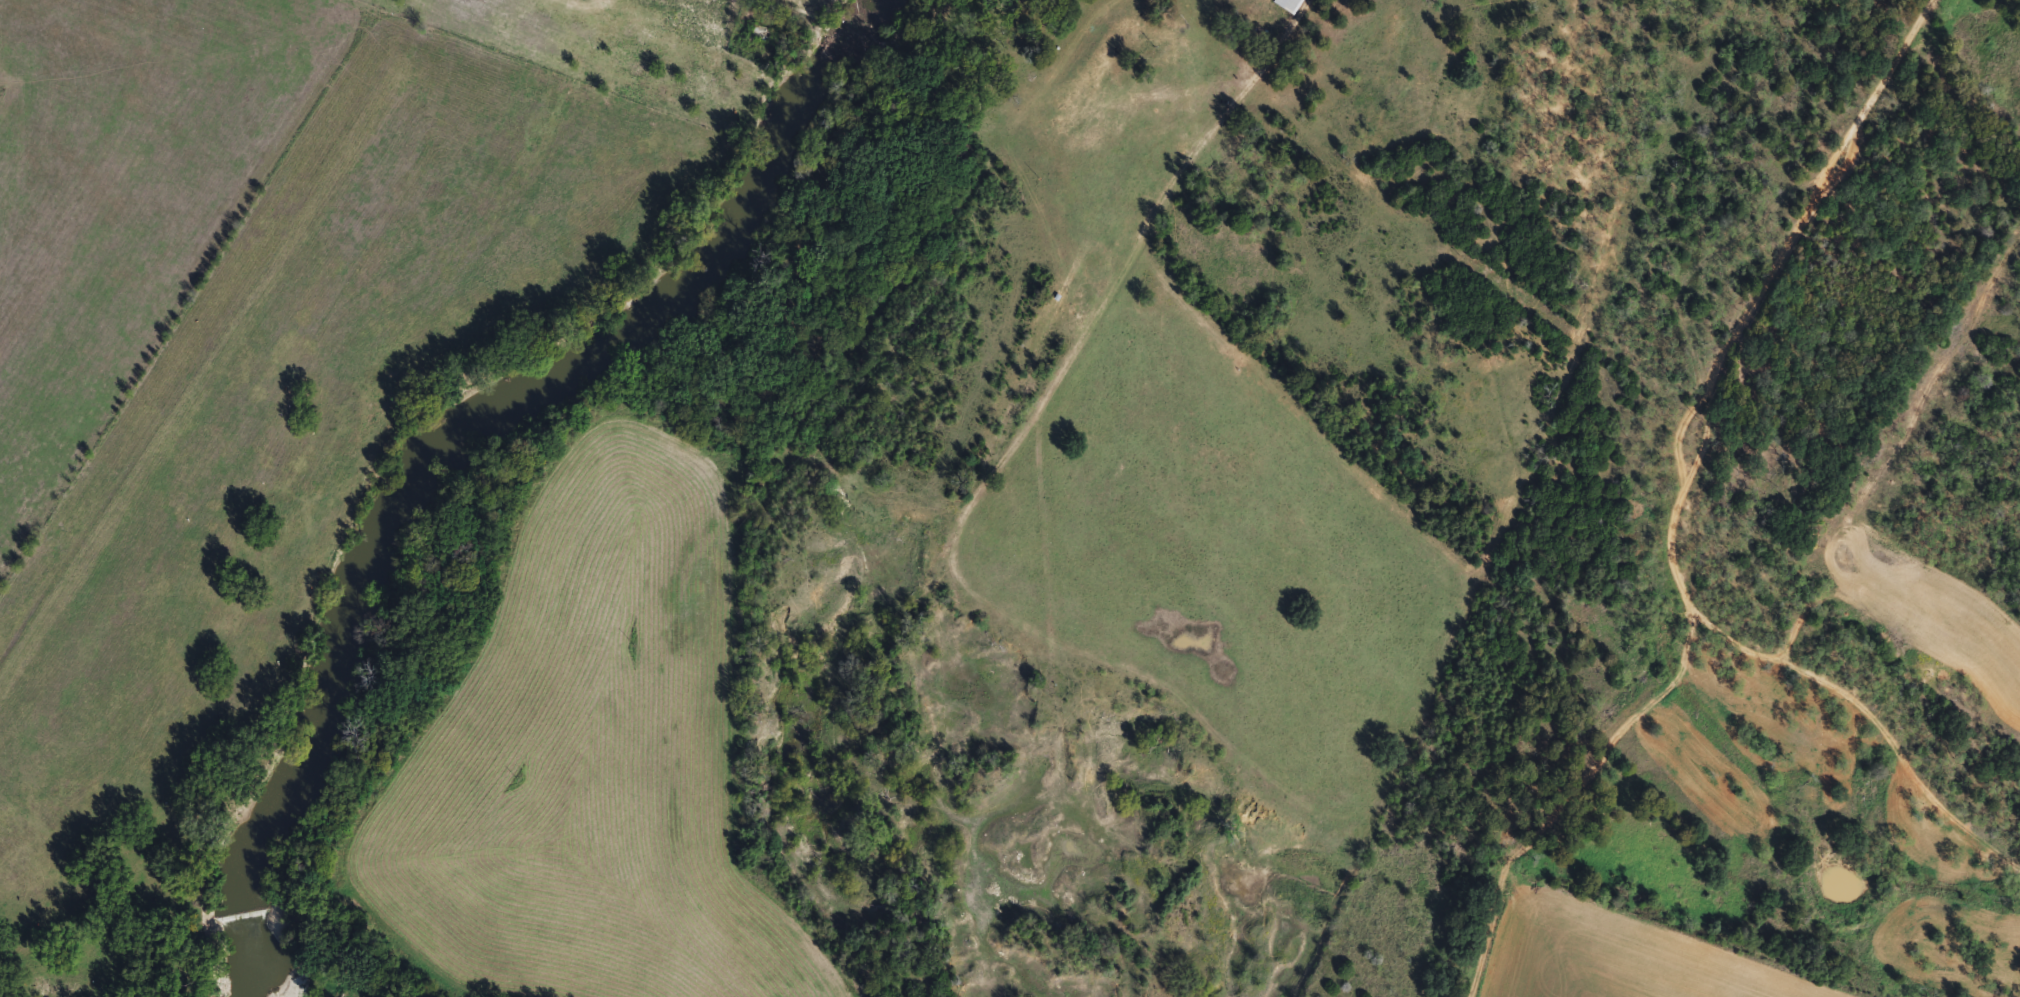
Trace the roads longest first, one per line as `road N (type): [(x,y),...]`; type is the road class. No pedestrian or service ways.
road 1 (residential): [(1834,746),(1864,706),(1864,650),(1694,484),(1684,424),(1908,0)]
road 2 (residential): [(950,600),(960,514),(1054,369),(1384,0)]

